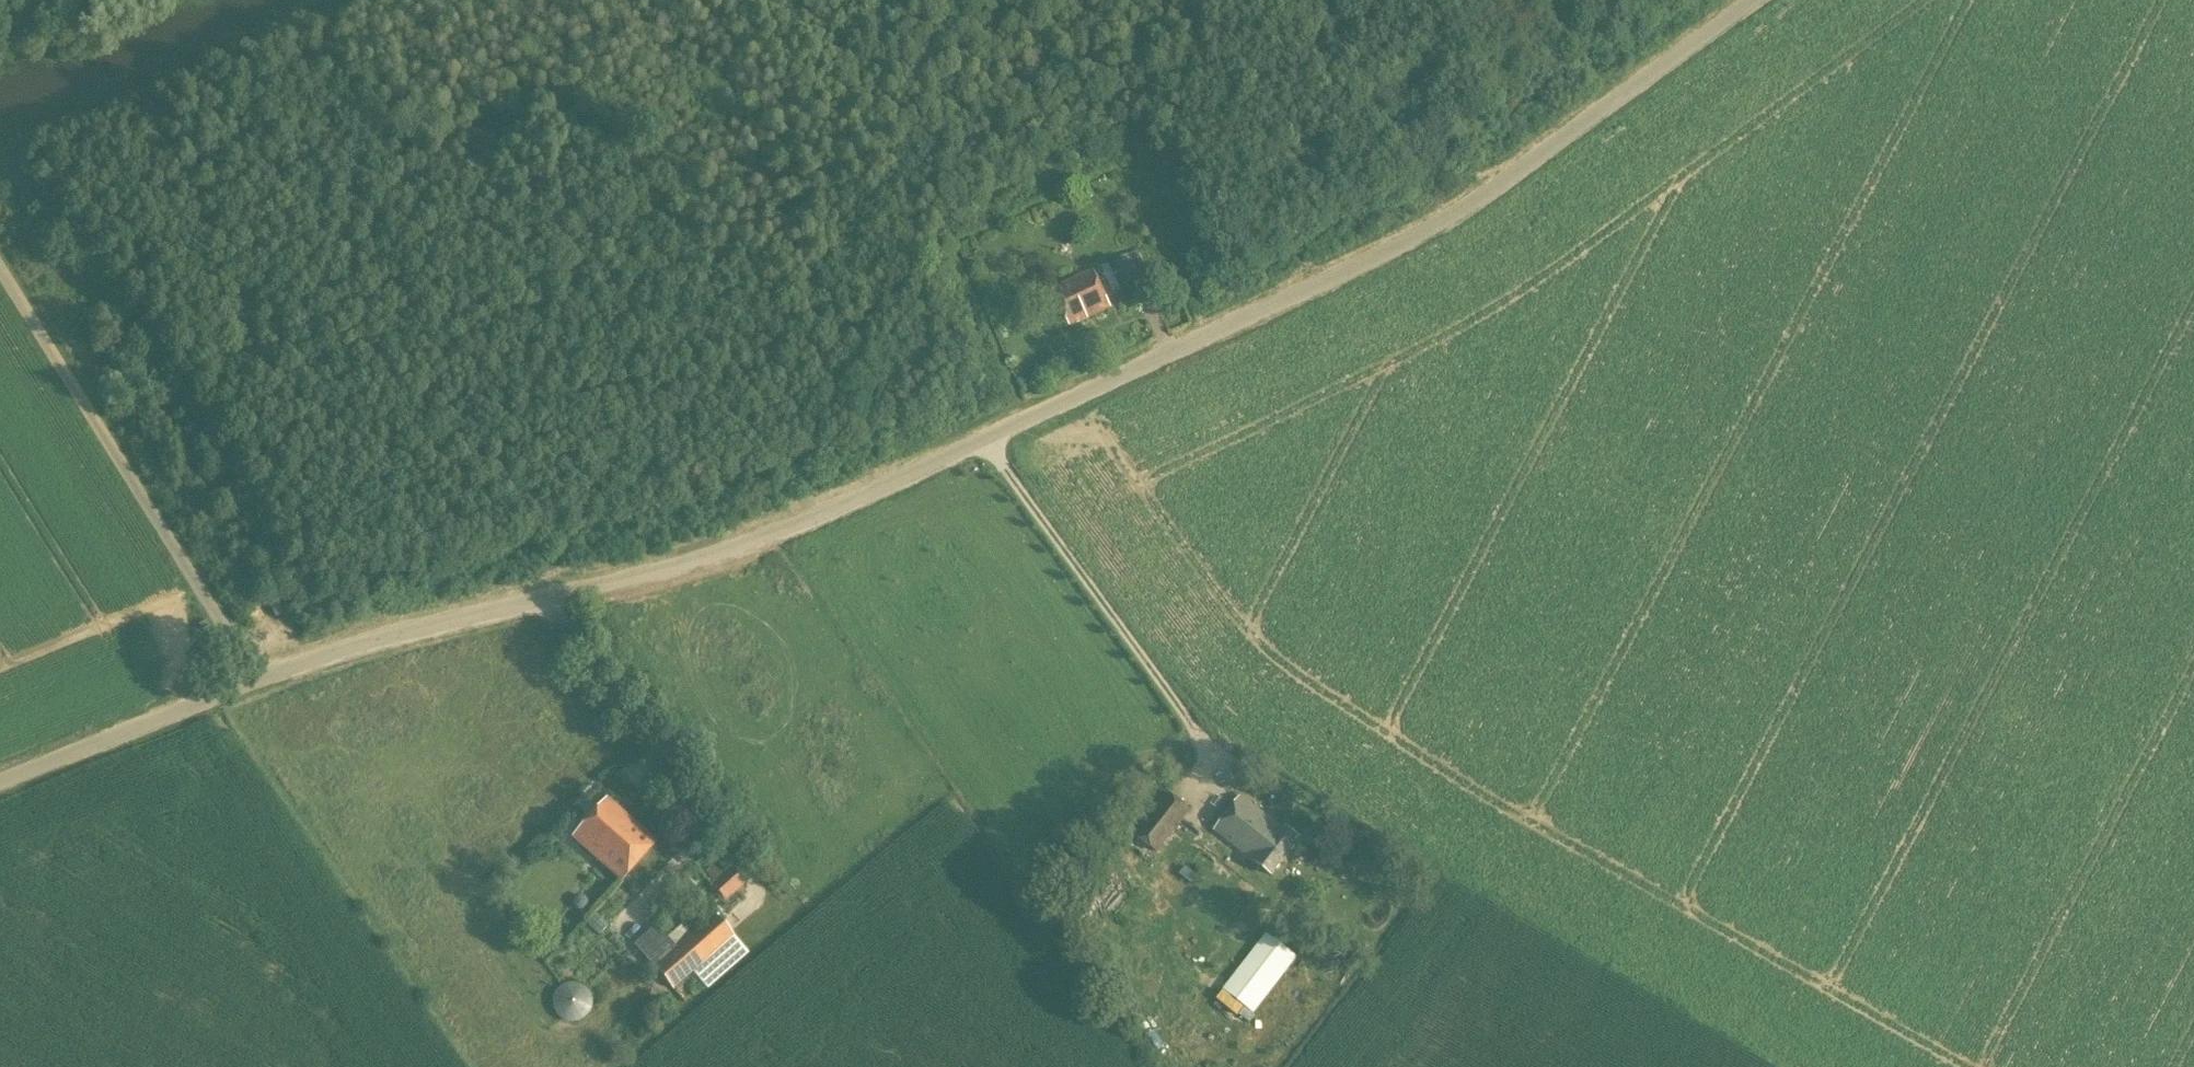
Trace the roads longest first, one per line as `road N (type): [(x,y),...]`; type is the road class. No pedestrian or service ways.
road 1 (unclassified): [(256,681),(382,634),(729,549),(1310,287),(1441,222),(1754,0)]
road 2 (unclassified): [(256,681),(0,269)]
road 3 (unclassified): [(0,787),(256,681)]

